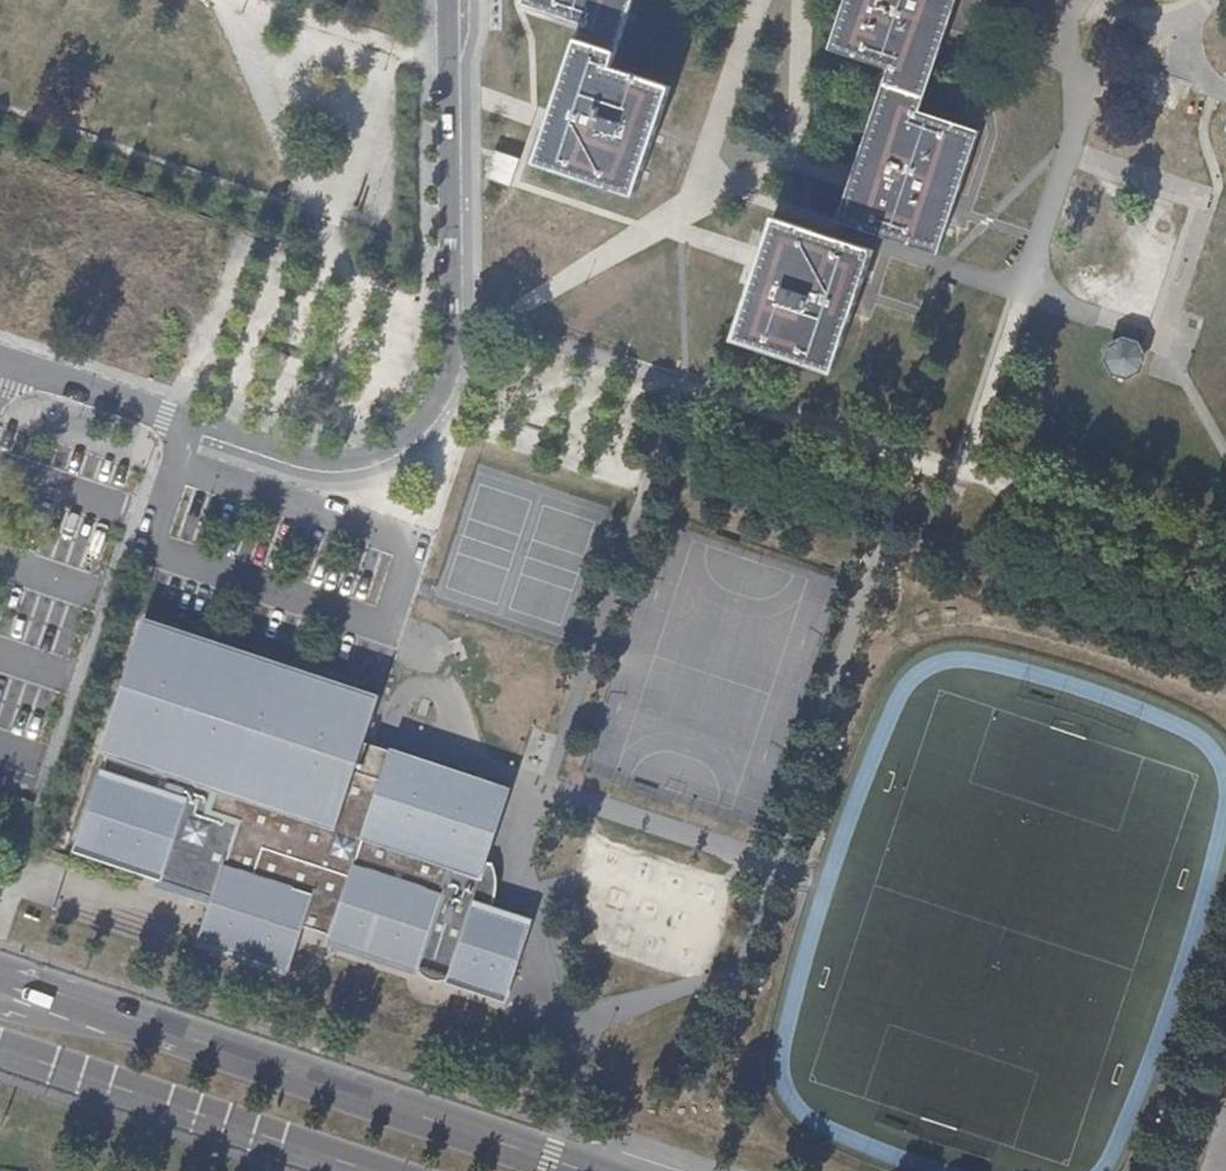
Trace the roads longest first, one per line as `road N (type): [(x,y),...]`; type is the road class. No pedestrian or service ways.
road 1 (residential): [(448,0),(451,356),(421,423),(375,454),(300,459),(4,359)]
road 2 (secondary): [(577,1170),(0,979)]
road 3 (secondary): [(0,1057),(360,1170)]

